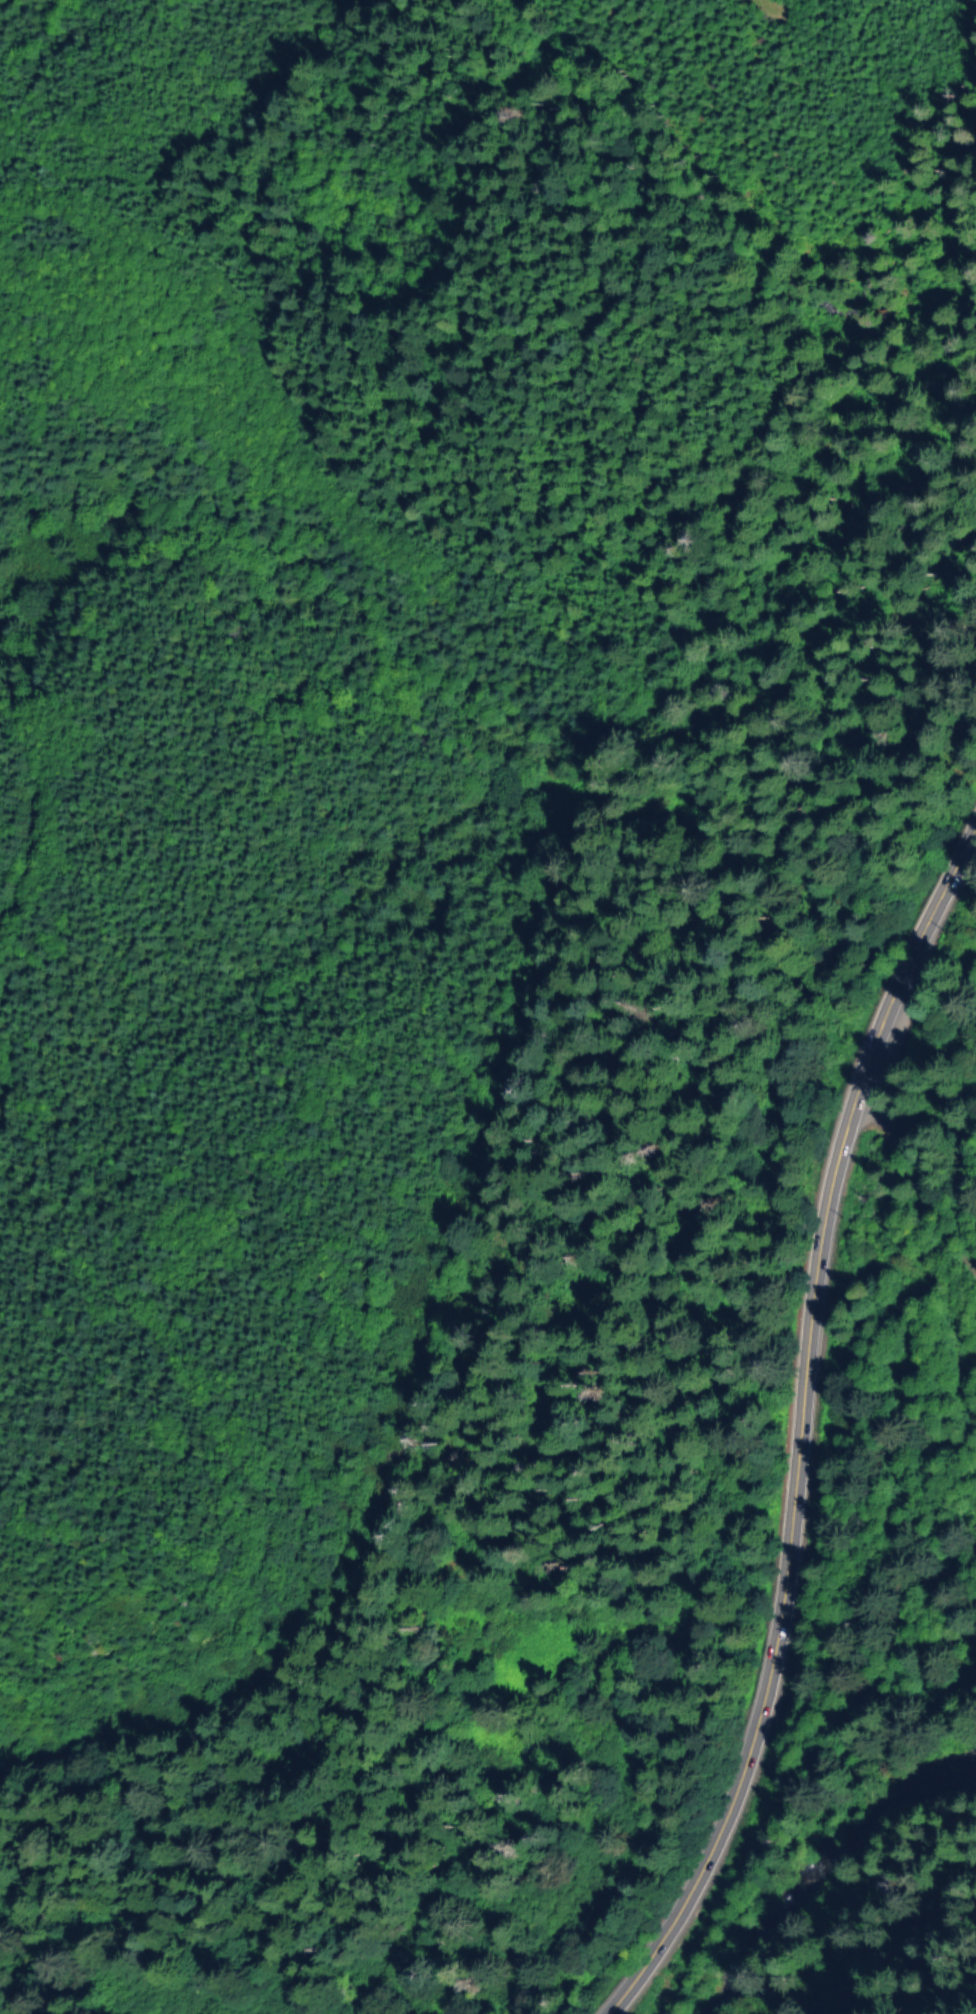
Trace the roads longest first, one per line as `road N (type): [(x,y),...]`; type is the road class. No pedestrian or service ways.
road 1 (trunk): [(614,2013),(685,1911),(731,1809),(764,1707),(852,1095),(911,952),(975,827)]

